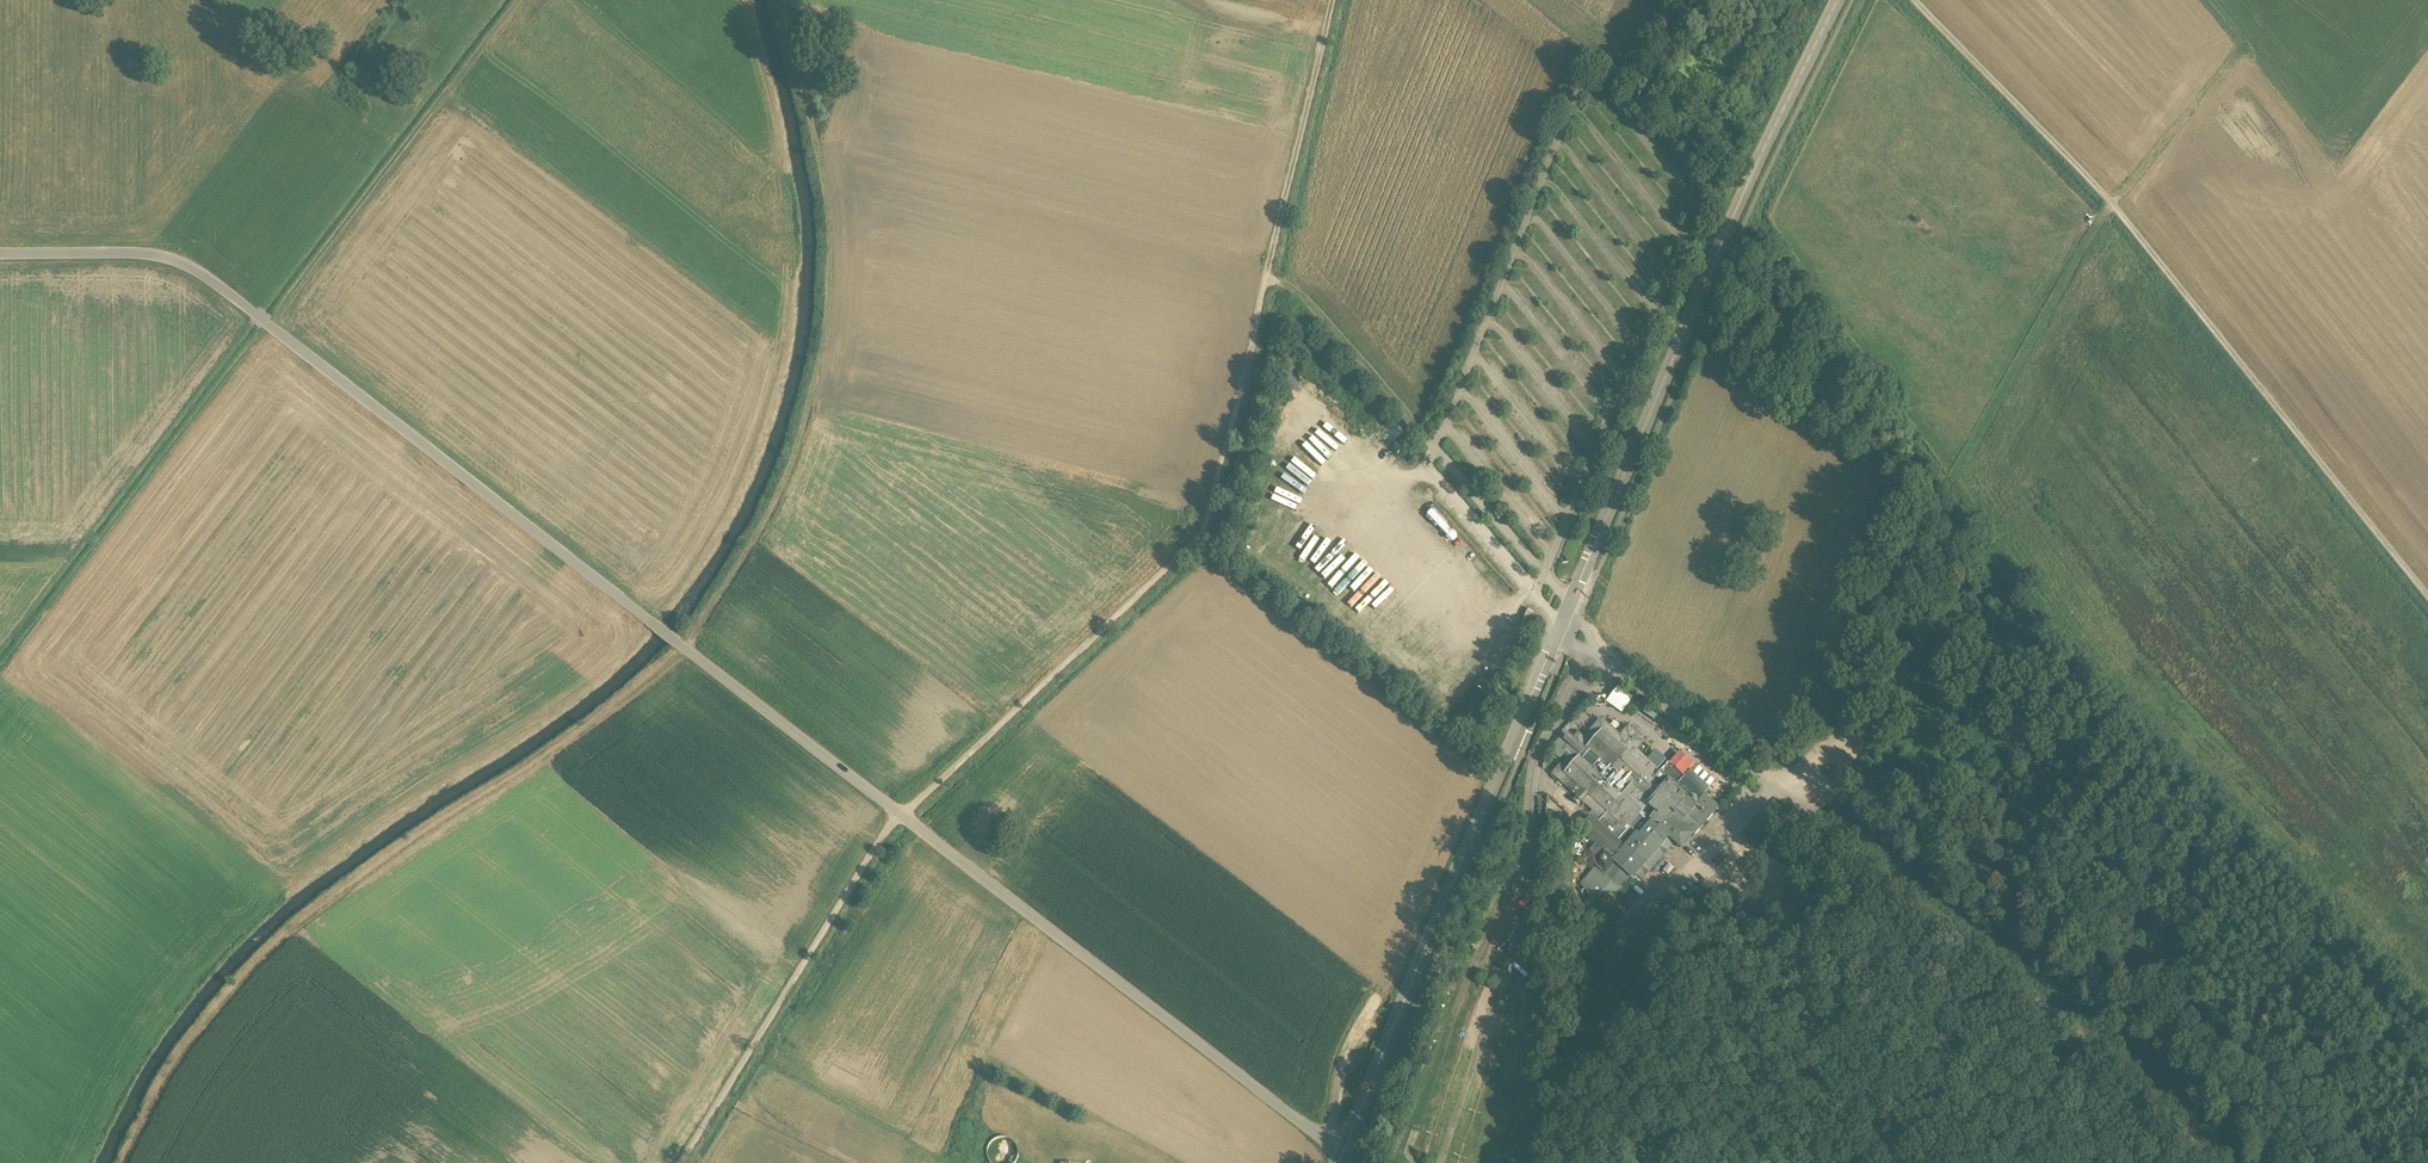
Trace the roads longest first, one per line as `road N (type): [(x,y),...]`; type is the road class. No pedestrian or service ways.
road 1 (unclassified): [(0,262),(161,260),(209,280),(1342,1155)]
road 2 (tertiary): [(1342,1155),(1746,188),(1838,0)]
road 3 (track): [(692,1162),(896,839),(1211,541),(1274,288)]
road 4 (track): [(2427,593),(2121,213),(1918,0)]
road 5 (track): [(125,1162),(206,1022),(296,929),(560,749),(686,650)]
road 6 (track): [(1961,488),(2122,707),(2427,996)]
road 7 (track): [(684,648),(782,481),(824,335),(822,169),(784,0)]
road 8 (track): [(2218,1162),(2137,1079),(1812,813)]
road 9 (track): [(1961,488),(2110,228),(2253,54)]
road 10 (track): [(1274,288),(1344,0)]
road 11 (track): [(1961,488),(1826,720)]
road 12 (track): [(1274,288),(1301,300),(1440,459)]
road 13 (track): [(1383,1001),(1350,1062),(1339,1129),(1329,1144)]

